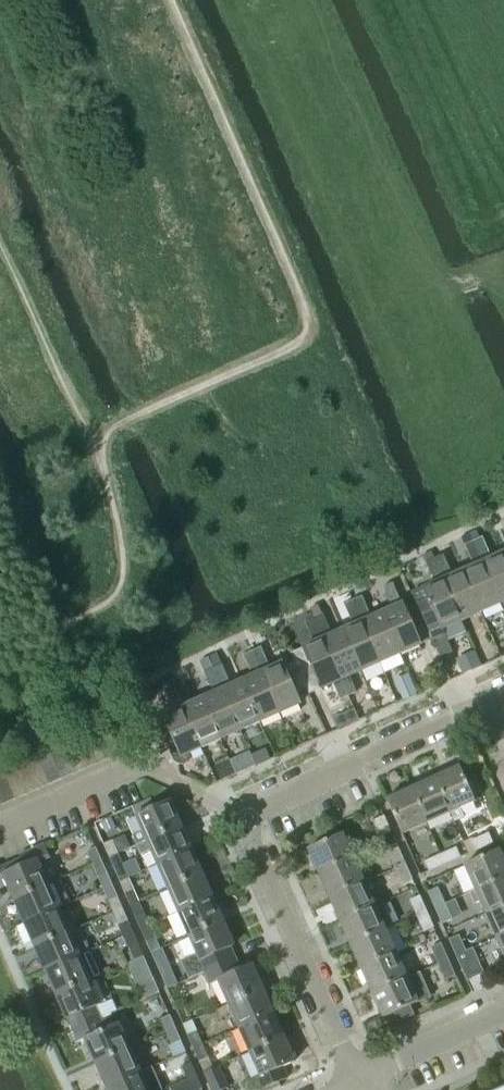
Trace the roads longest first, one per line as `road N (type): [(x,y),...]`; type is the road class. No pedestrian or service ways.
road 1 (residential): [(363,1079),(242,817),(253,805),(503,695)]
road 2 (tertiary): [(363,1079),(503,1013)]

